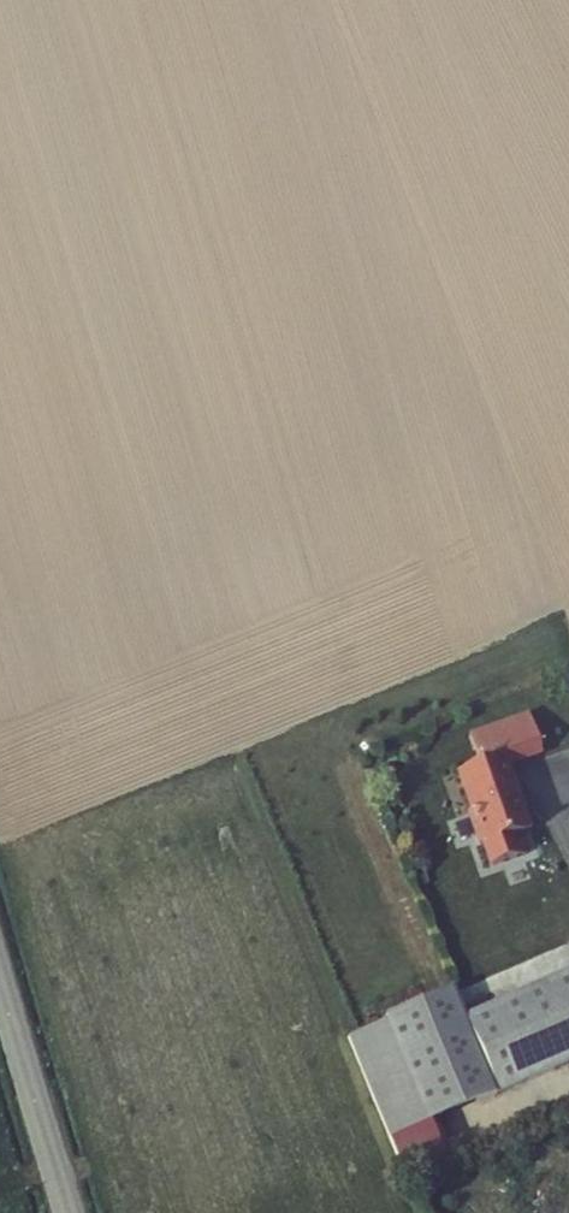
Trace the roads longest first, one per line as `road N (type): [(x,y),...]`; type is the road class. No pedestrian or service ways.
road 1 (tertiary): [(0,981),(69,1212)]

